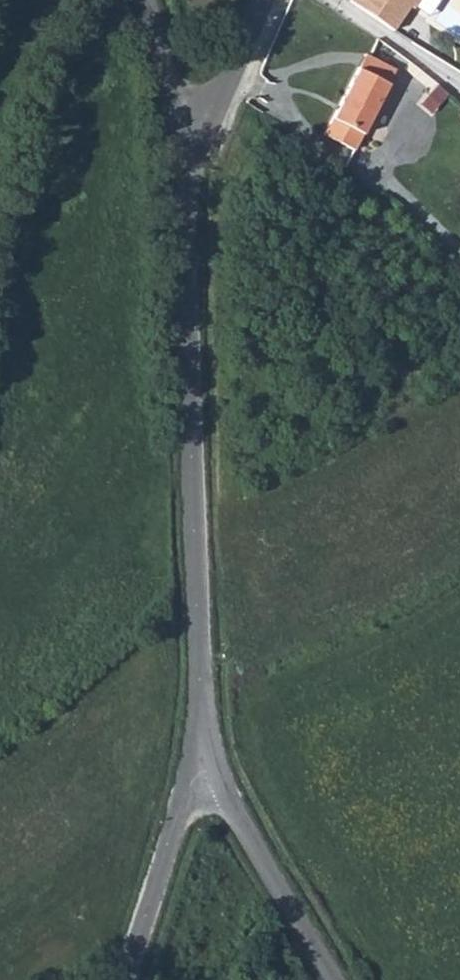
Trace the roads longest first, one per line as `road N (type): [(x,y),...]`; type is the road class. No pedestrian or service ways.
road 1 (unclassified): [(208,765),(182,133)]
road 2 (unclassified): [(328,979),(208,765)]
road 3 (unclassified): [(208,765),(183,802),(124,979)]
road 4 (unclassified): [(182,133),(227,75),(262,0)]
road 5 (unclassified): [(182,133),(143,0)]

